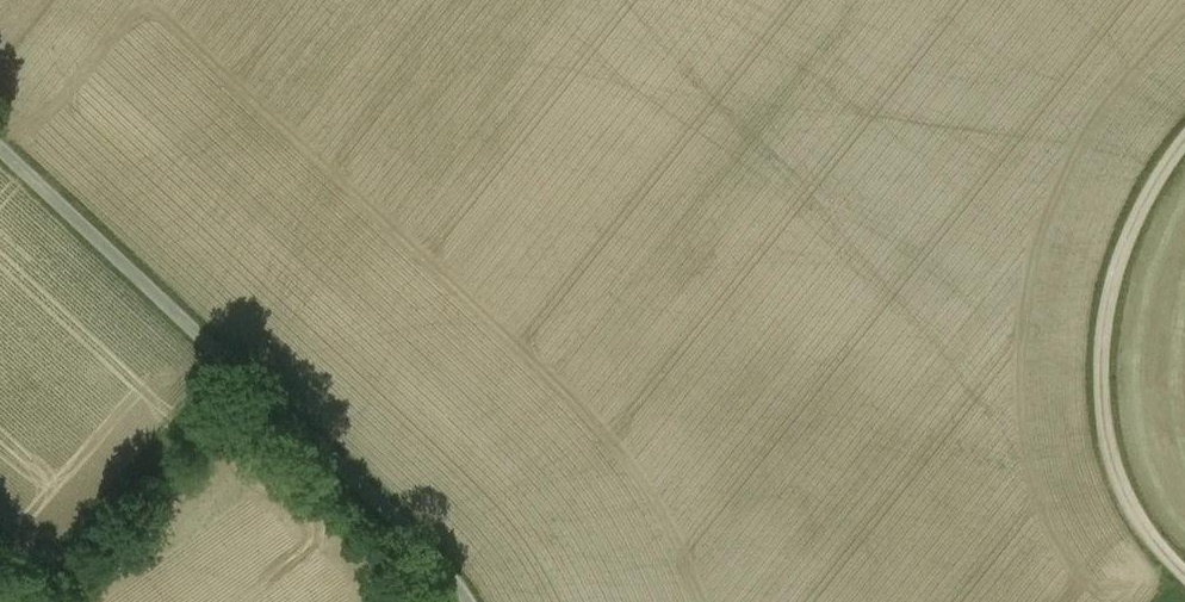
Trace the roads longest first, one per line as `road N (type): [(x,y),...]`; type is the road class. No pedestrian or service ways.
road 1 (unclassified): [(0,153),(445,570),(465,601)]
road 2 (track): [(1184,146),(1159,180),(1115,270),(1102,349),(1103,419),(1118,481),(1149,532),(1184,570)]

